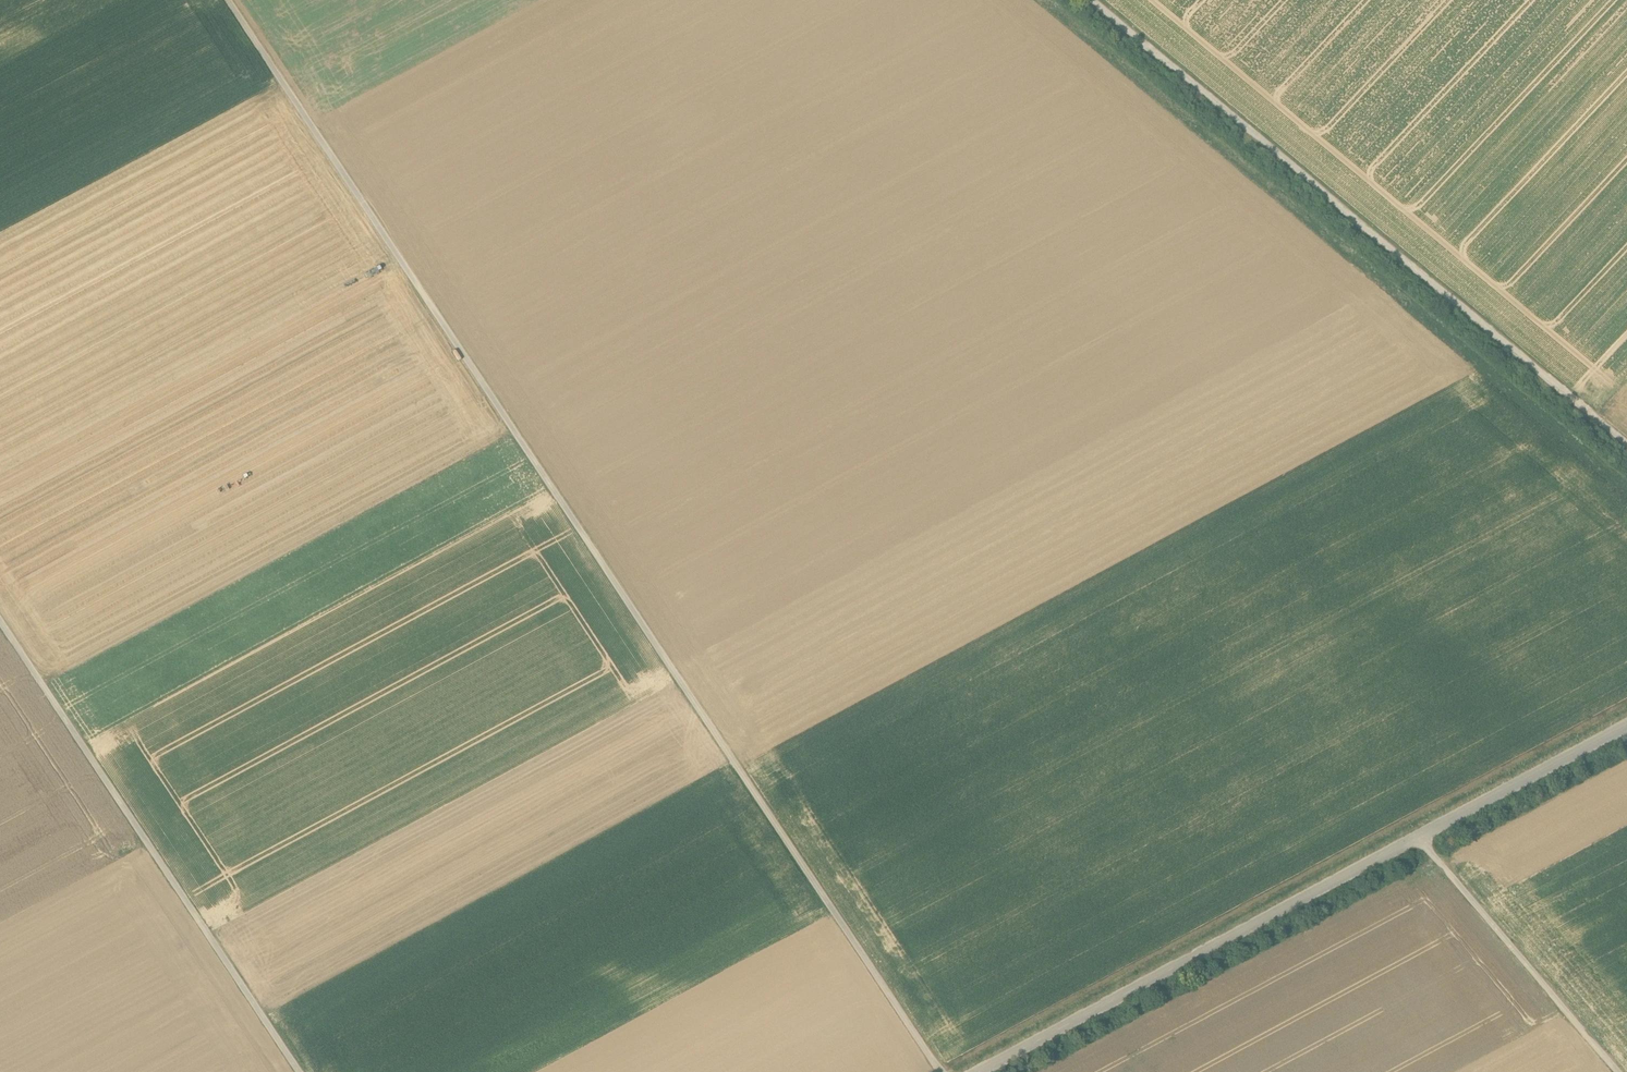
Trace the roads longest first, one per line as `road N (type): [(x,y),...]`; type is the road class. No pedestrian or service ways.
road 1 (track): [(942,1071),(232,0)]
road 2 (track): [(1091,0),(1626,444)]
road 3 (track): [(0,620),(299,1071)]
road 4 (track): [(1419,839),(978,1071)]
road 5 (track): [(1419,839),(1619,1071)]
road 6 (track): [(1626,725),(1419,839)]

